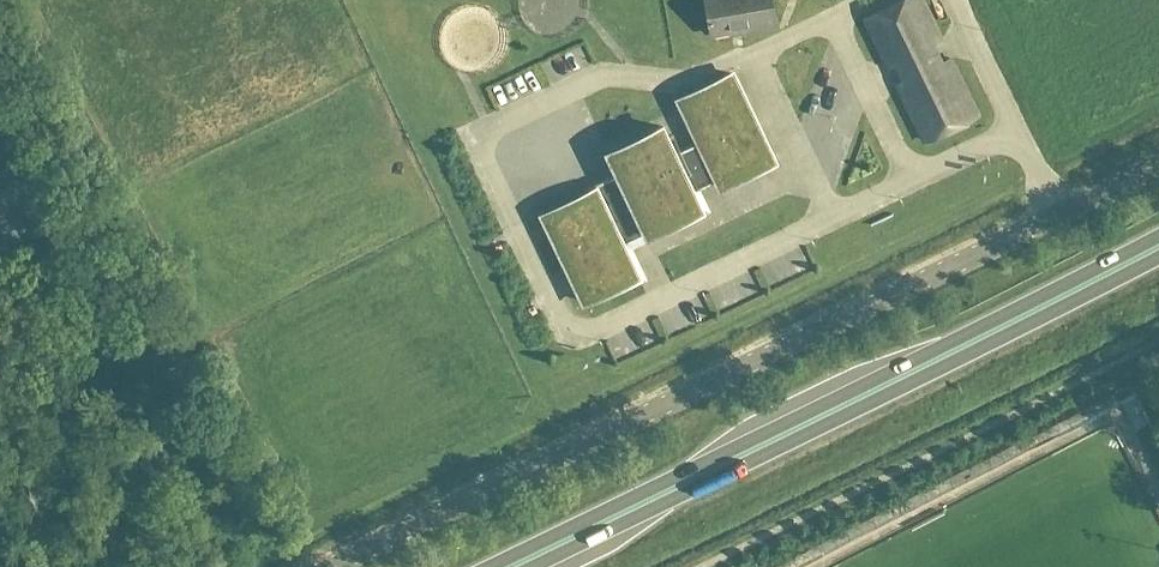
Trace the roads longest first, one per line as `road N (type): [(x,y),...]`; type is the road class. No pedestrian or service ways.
road 1 (unclassified): [(332,566),(1158,168)]
road 2 (trunk): [(512,566),(1158,245)]

